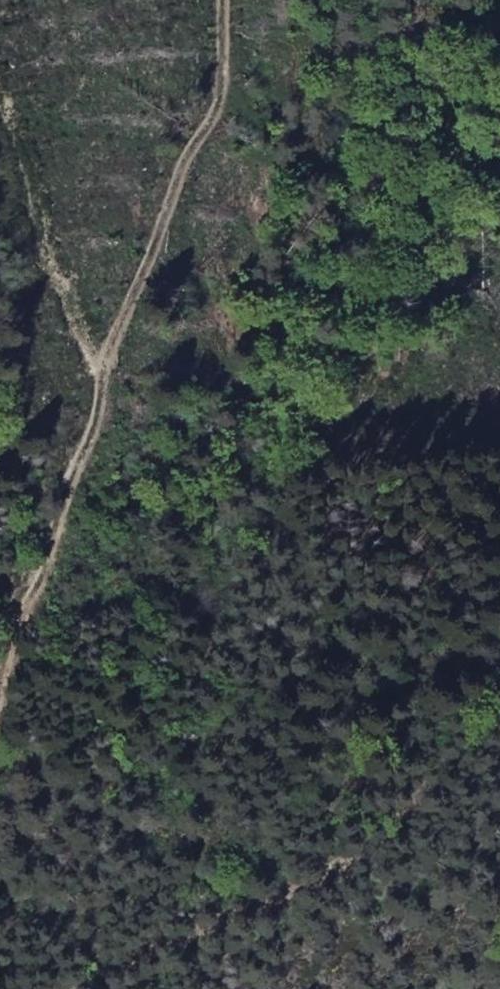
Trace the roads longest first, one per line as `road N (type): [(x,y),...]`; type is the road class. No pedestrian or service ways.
road 1 (track): [(499,670),(437,811),(60,988)]

